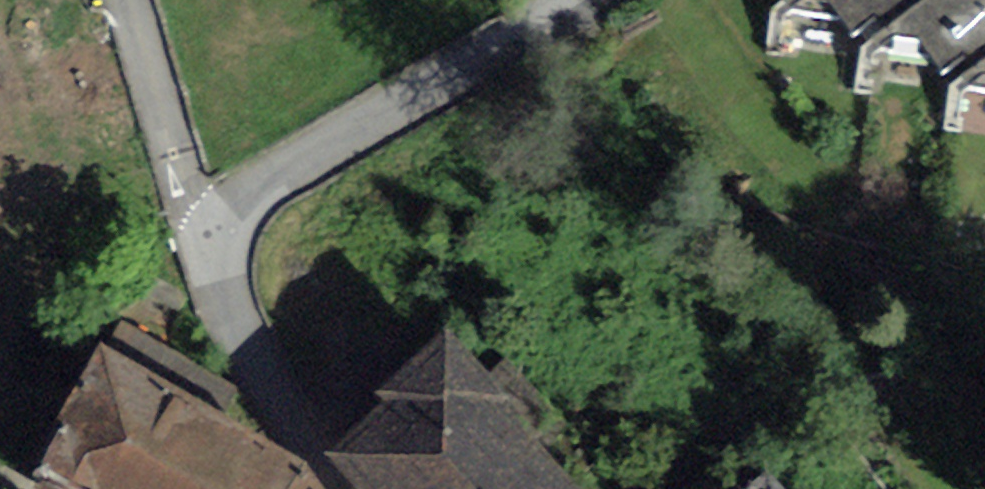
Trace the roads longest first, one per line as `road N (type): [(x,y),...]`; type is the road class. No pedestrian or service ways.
road 1 (tertiary): [(566,0),(278,171),(241,204),(217,242)]
road 2 (tertiary): [(327,488),(254,368),(222,290),(217,242)]
road 3 (residential): [(217,242),(194,201),(135,0)]

